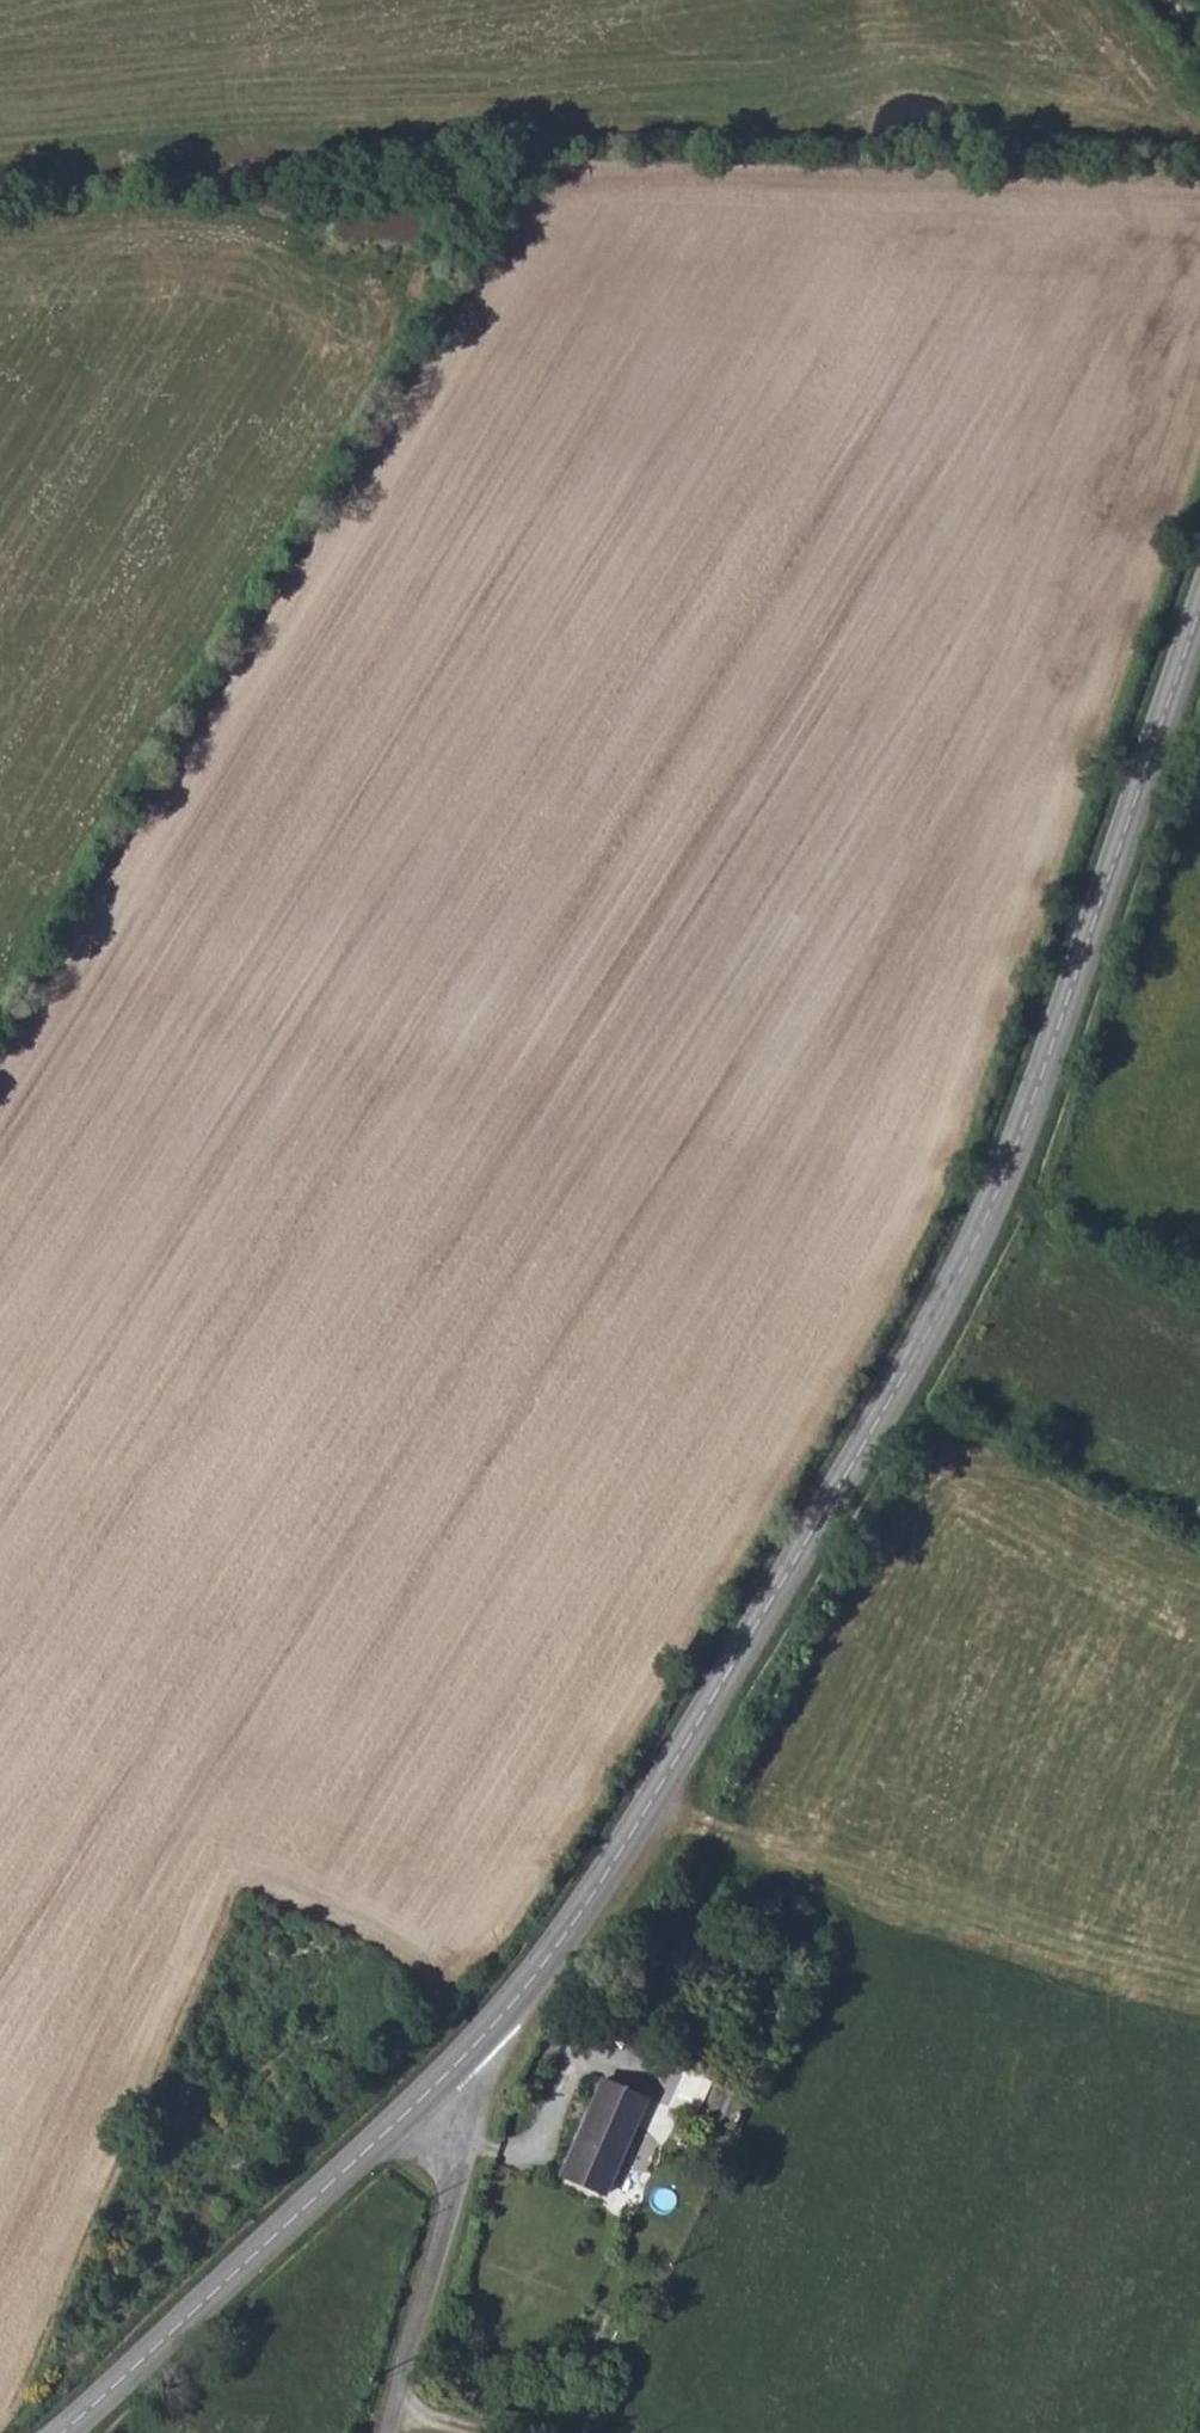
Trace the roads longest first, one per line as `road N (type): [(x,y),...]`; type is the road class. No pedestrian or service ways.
road 1 (tertiary): [(448,2075),(596,1899),(704,1729),(1010,1178),(1199,623)]
road 2 (tertiary): [(66,2432),(448,2075)]
road 3 (unclassified): [(389,2413),(454,2185),(464,2093),(448,2075)]

